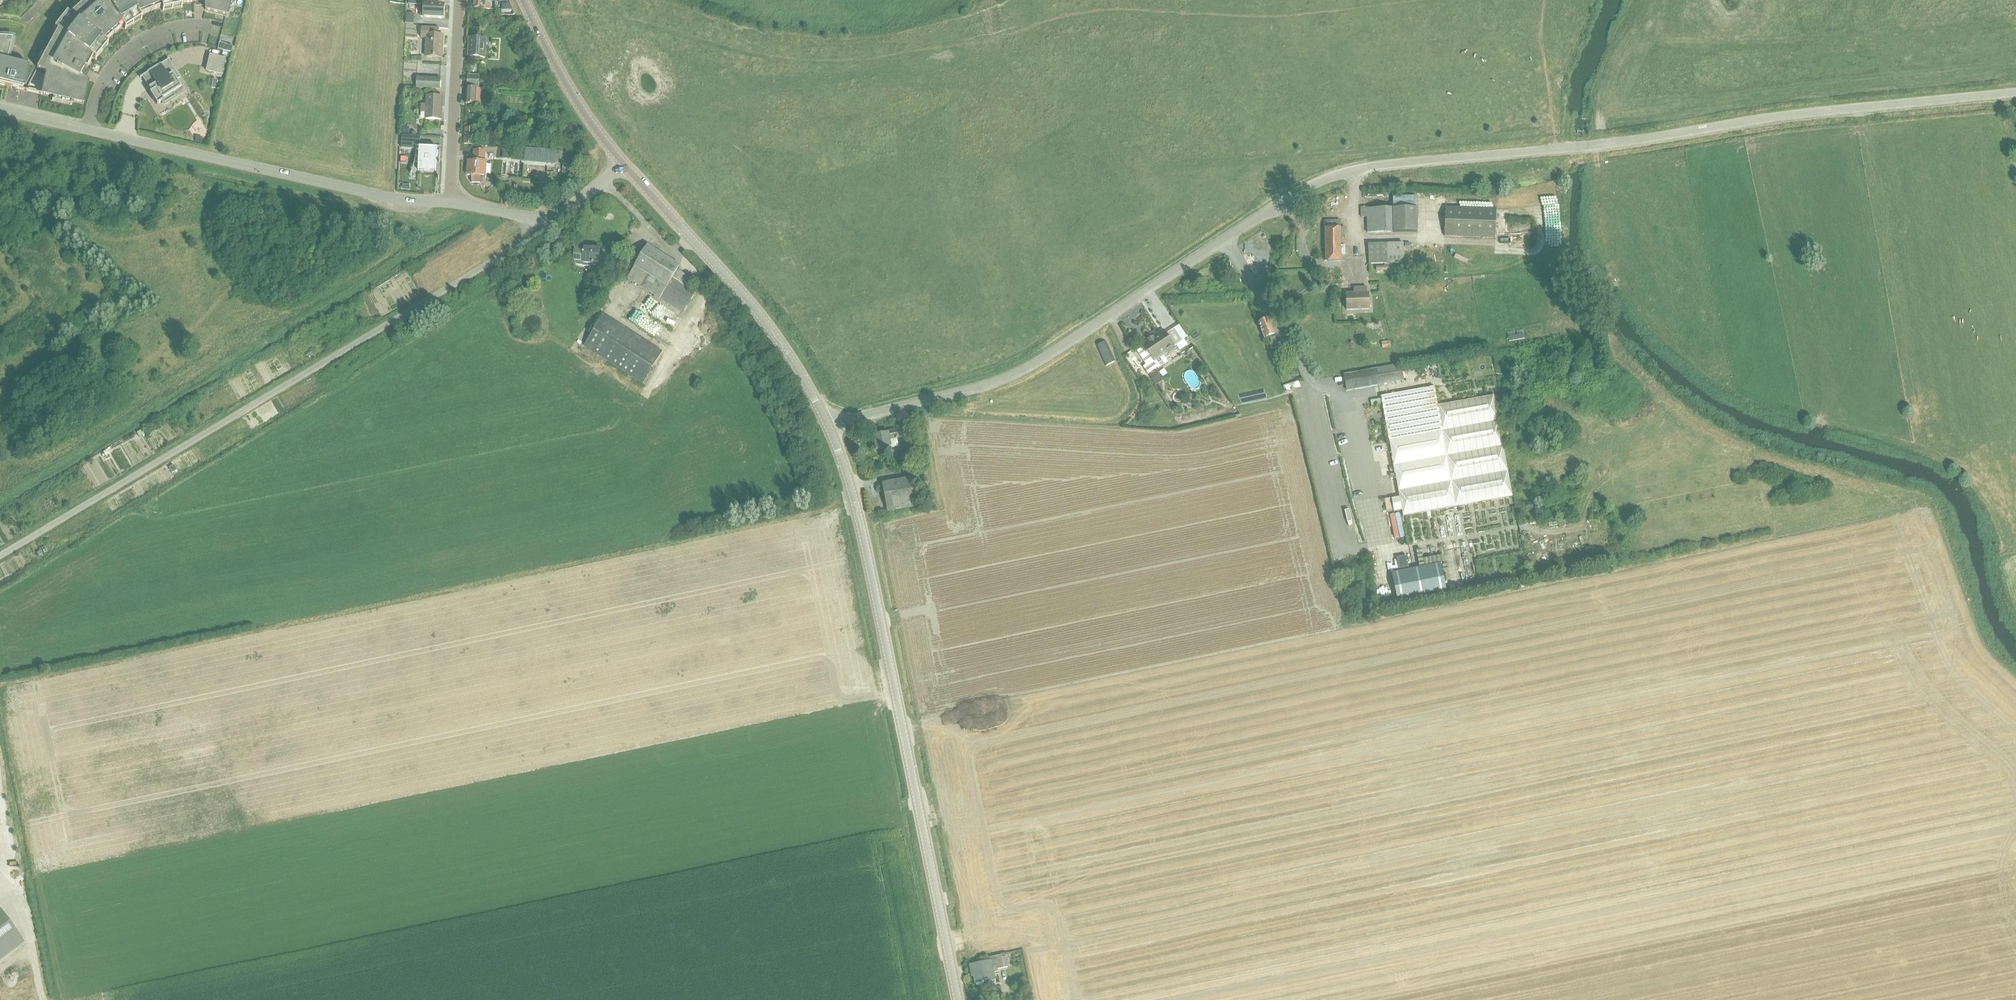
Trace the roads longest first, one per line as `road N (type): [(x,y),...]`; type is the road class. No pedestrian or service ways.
road 1 (unclassified): [(2015,92),(1366,167),(1294,197),(1027,369),(828,427)]
road 2 (residential): [(0,555),(544,227)]
road 3 (tertiary): [(959,999),(855,503),(828,427)]
road 4 (residential): [(450,202),(394,199),(87,129)]
road 5 (tertiary): [(828,427),(759,316),(623,165)]
road 6 (residential): [(450,202),(459,0)]
road 7 (tertiary): [(623,165),(582,110),(523,0)]
road 8 (residential): [(87,129),(97,87),(148,35),(186,26),(216,30)]

